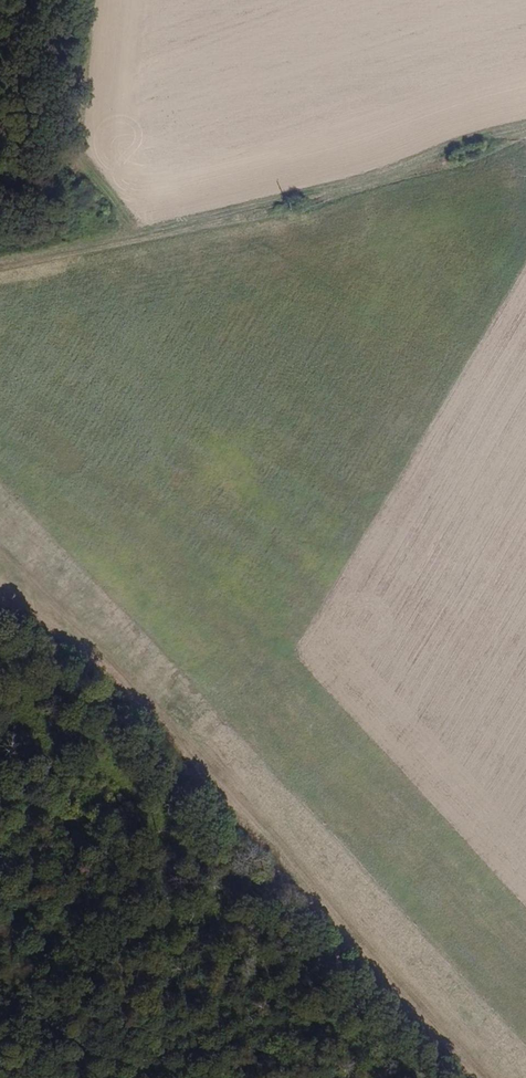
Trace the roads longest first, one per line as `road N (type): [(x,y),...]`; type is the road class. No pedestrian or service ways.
road 1 (track): [(0,650),(59,699),(415,1077)]
road 2 (track): [(525,132),(353,182),(0,264)]

